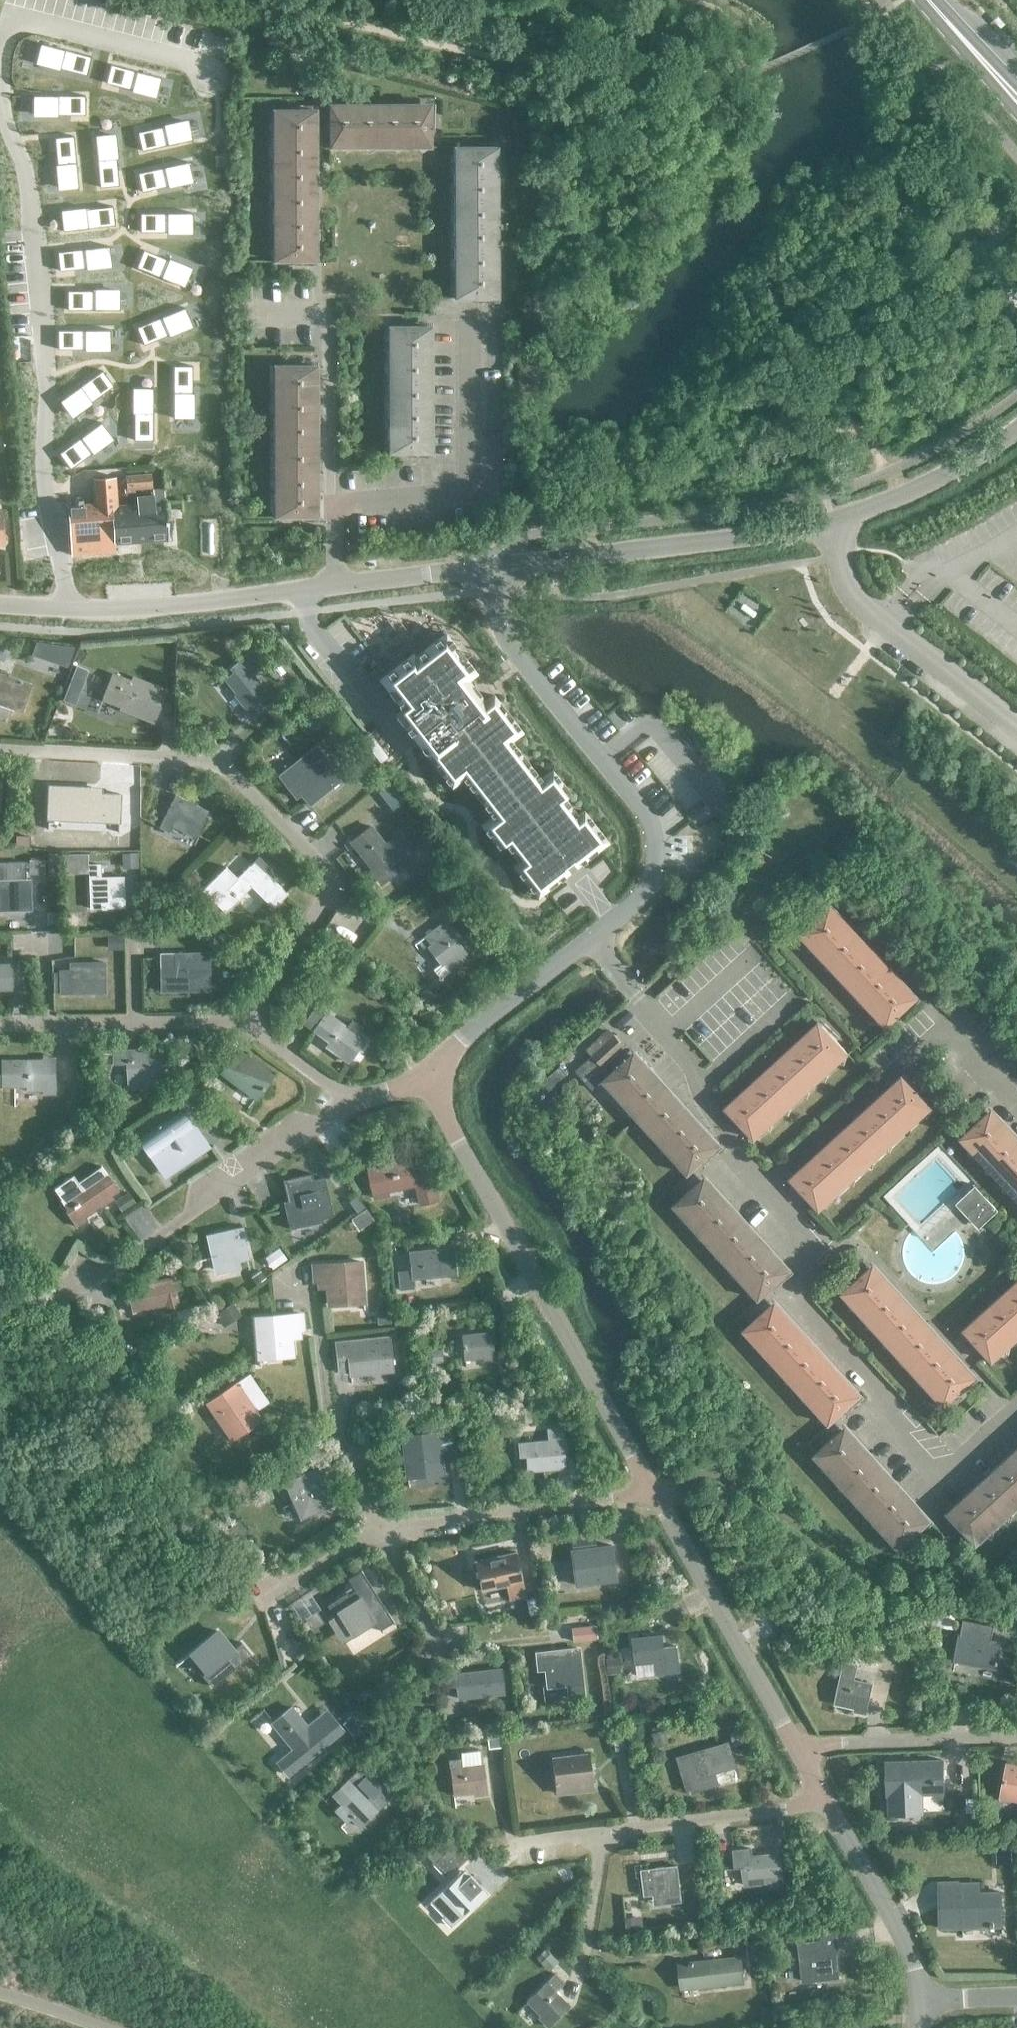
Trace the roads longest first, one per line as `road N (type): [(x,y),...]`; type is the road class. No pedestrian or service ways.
road 1 (unclassified): [(435,1075),(449,1048),(637,897),(655,858),(644,807),(512,647),(490,567)]
road 2 (track): [(11,0),(64,606)]
road 3 (unclassified): [(490,567),(834,521),(936,482),(1016,430)]
road 4 (residential): [(245,1028),(321,906),(316,873),(193,762),(0,751)]
road 5 (unclassified): [(0,604),(104,609),(490,567)]
road 6 (unclassified): [(651,1486),(439,1109),(435,1075)]
road 7 (residential): [(356,1101),(75,1287)]
road 8 (unclassified): [(794,1744),(651,1486)]
road 9 (residential): [(651,1486),(377,1528)]
road 10 (residential): [(0,1026),(245,1028)]
road 11 (residential): [(827,1804),(603,1832)]
road 12 (residential): [(794,1744),(1016,1737)]
road 13 (unclassified): [(920,1999),(892,1917),(827,1804)]
road 14 (residential): [(316,1323),(327,1417),(377,1528)]
road 15 (residential): [(356,1101),(245,1028)]
road 16 (secondary): [(1016,101),(930,0)]
road 17 (residential): [(377,1528),(281,1585),(268,1580)]
road 18 (residential): [(377,1528),(436,1635)]
road 19 (residential): [(603,1832),(586,1952)]

